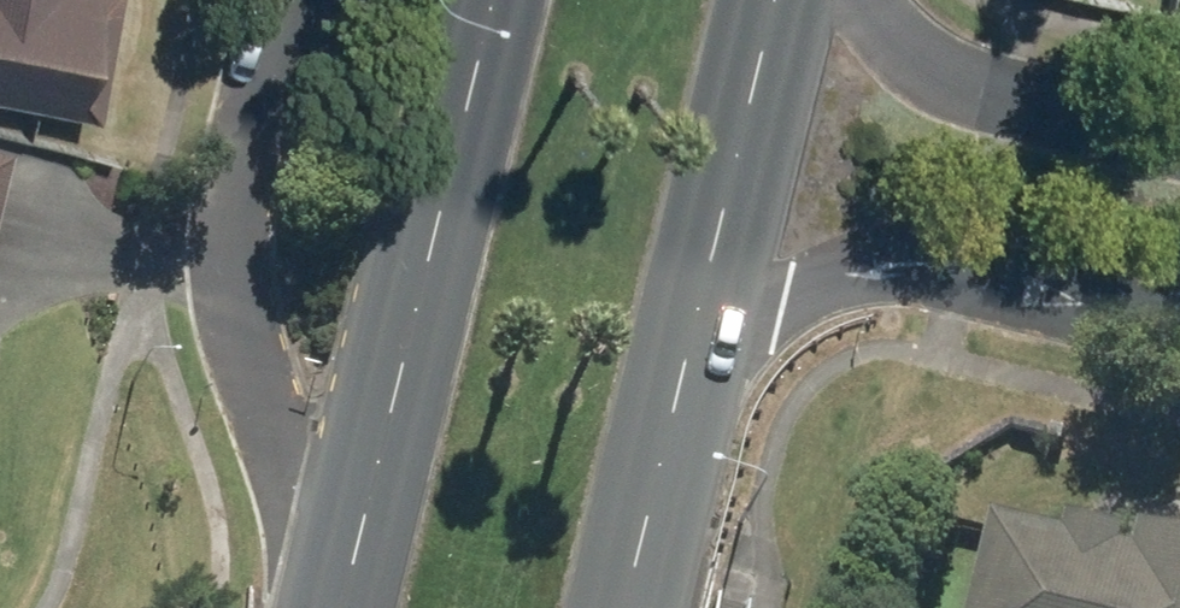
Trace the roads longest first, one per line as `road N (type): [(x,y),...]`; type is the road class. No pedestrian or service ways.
road 1 (residential): [(339,573),(233,317),(220,245),(276,0)]
road 2 (primary): [(339,573),(481,0)]
road 3 (residential): [(1179,326),(880,268),(697,317)]
road 4 (residential): [(858,0),(921,61),(1179,134)]
road 5 (primary): [(776,0),(697,317)]
road 6 (primary): [(697,317),(626,607)]

